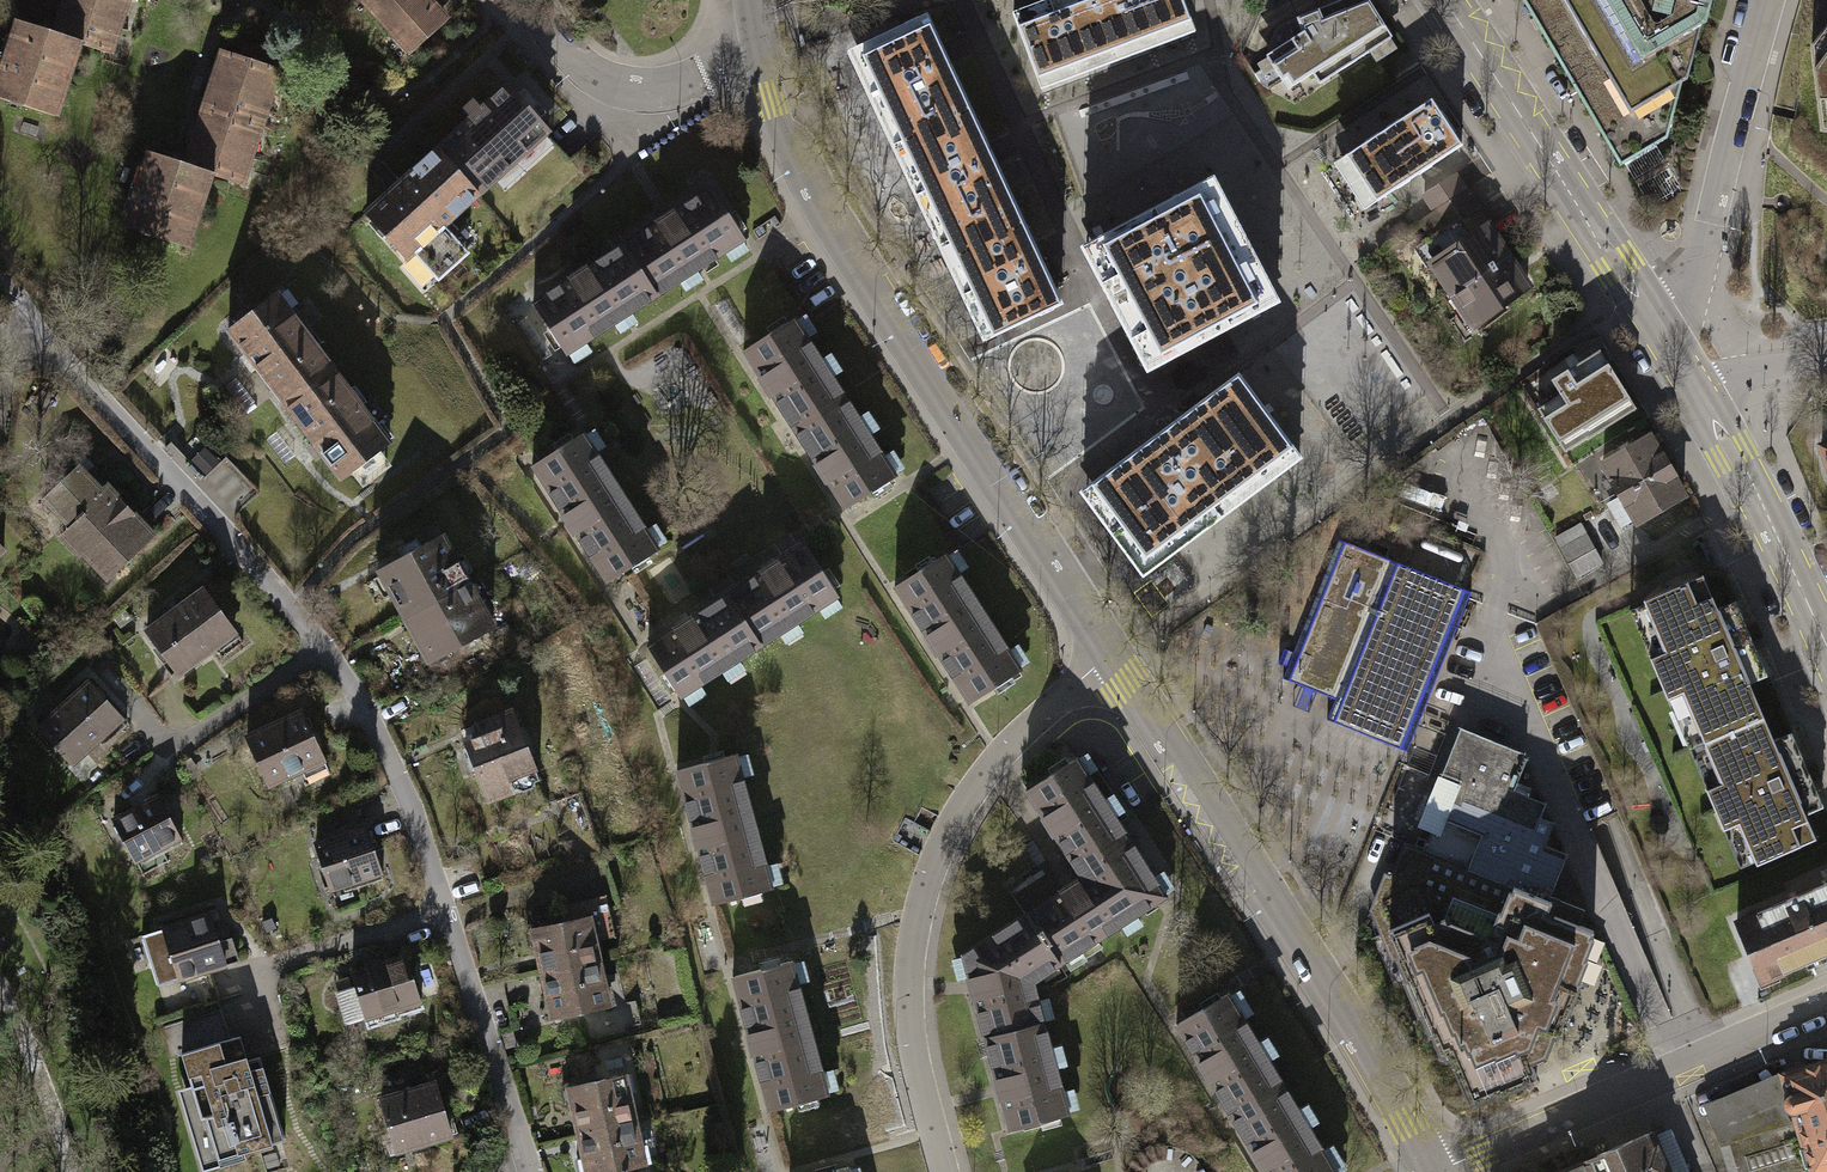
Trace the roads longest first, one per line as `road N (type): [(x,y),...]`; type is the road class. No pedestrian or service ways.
road 1 (residential): [(526,1171),(402,792),(360,701),(321,644),(134,431)]
road 2 (residential): [(762,62),(806,177),(1112,656)]
road 3 (residential): [(1112,656),(1435,1171)]
road 4 (residential): [(1112,656),(997,753),(960,803),(933,863),(908,973),(909,1017),(942,1171)]
road 5 (residential): [(1438,1171),(1826,1000)]
road 6 (tertiary): [(1648,310),(1444,0)]
road 7 (residential): [(1648,310),(1679,286),(1706,236),(1763,0)]
road 8 (residential): [(511,0),(579,71),(611,89),(648,95),(762,62)]
road 9 (tertiary): [(1826,658),(1704,401)]
road 10 (residential): [(134,431),(18,337)]
road 11 (residential): [(1704,401),(1826,361)]

